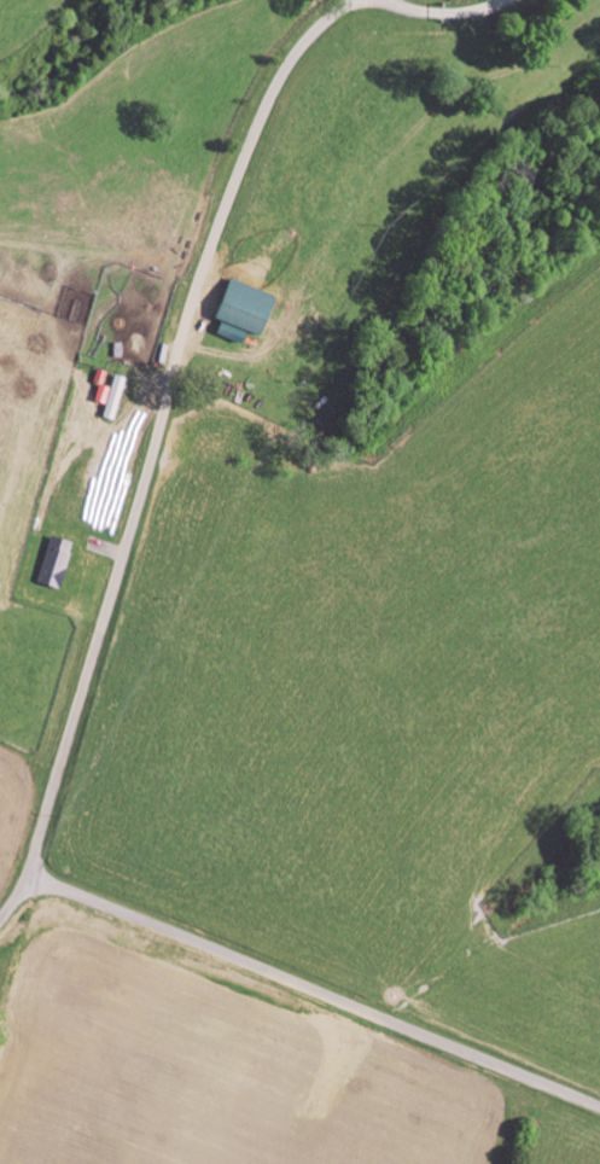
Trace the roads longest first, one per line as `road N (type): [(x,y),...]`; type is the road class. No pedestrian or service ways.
road 1 (residential): [(0,917),(28,873),(190,309),(240,169),(285,71),(304,43),(357,0)]
road 2 (residential): [(599,1112),(28,873)]

